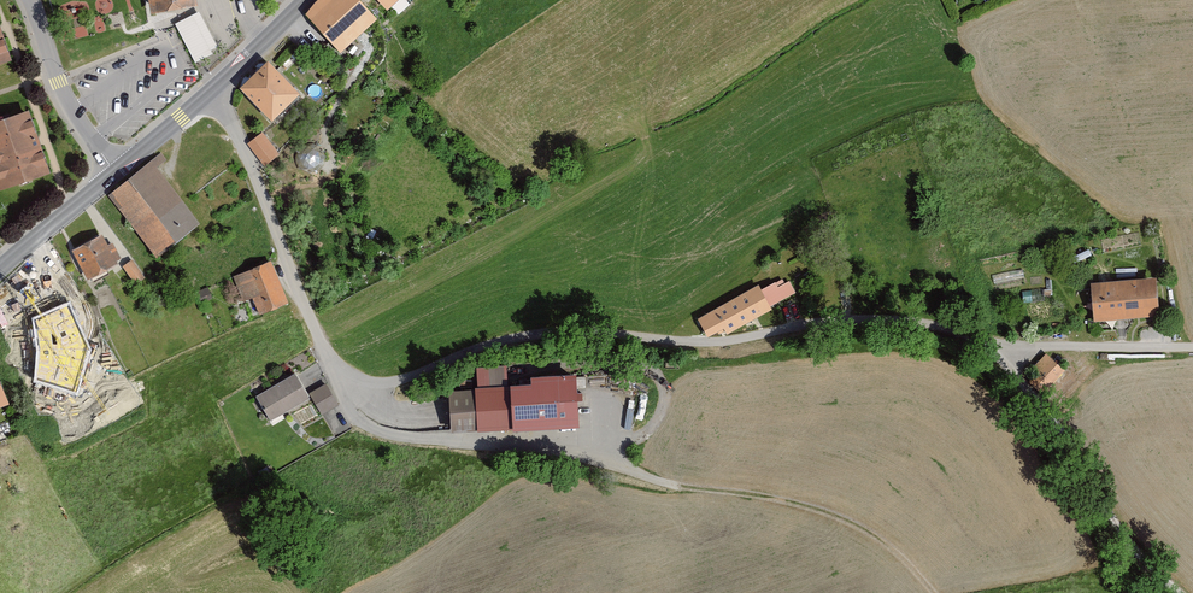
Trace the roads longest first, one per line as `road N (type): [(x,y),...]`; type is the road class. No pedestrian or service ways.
road 1 (residential): [(211,92),(256,181),(310,325),(346,373),(374,383),(543,332),(718,342),(853,318),(905,320),(1009,349)]
road 2 (track): [(600,446),(675,484),(847,518),(885,541),(937,592)]
road 3 (track): [(1179,592),(1130,545),(1015,373),(1009,349)]
road 4 (residential): [(120,172),(64,99),(28,0)]
road 5 (unclassified): [(1009,349),(1192,351)]
road 6 (tertiary): [(120,172),(0,271)]
road 7 (tertiary): [(211,92),(120,172)]

